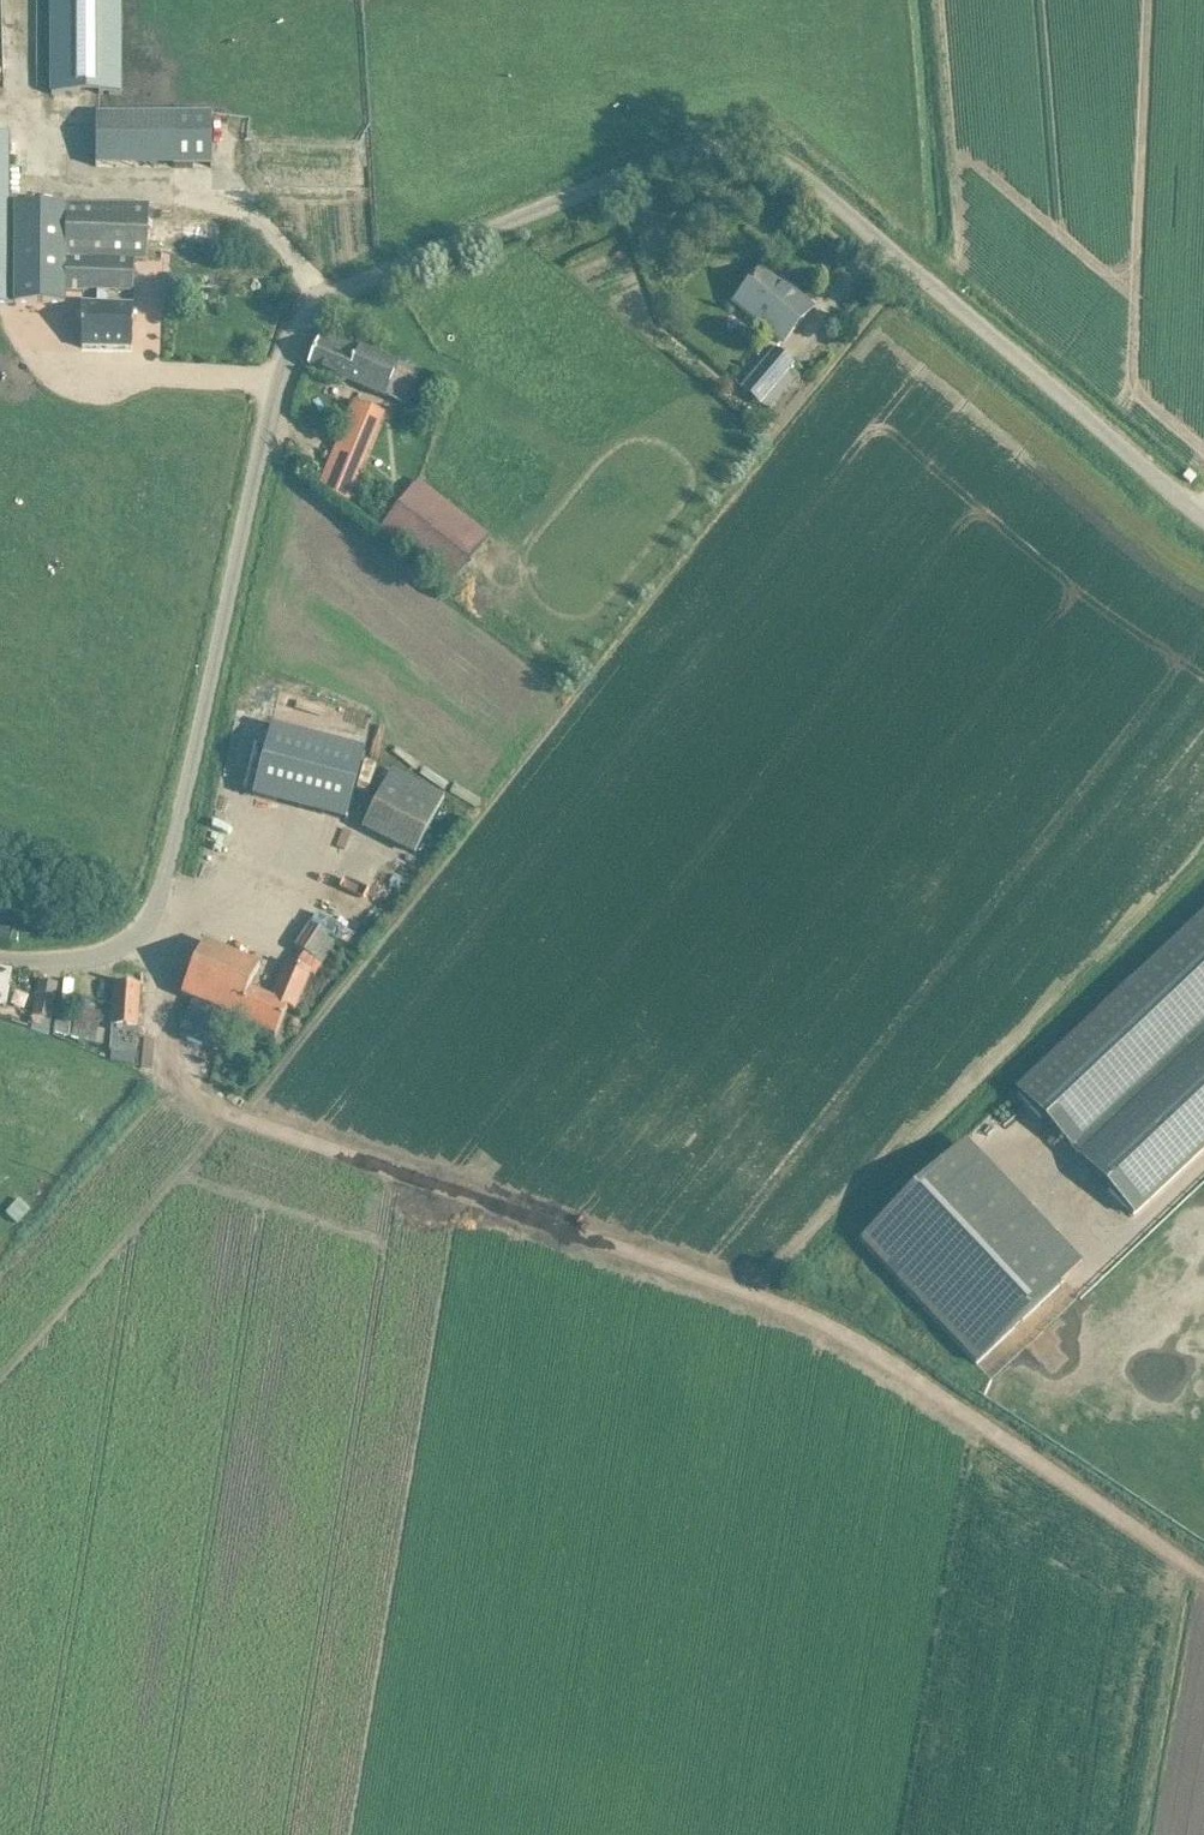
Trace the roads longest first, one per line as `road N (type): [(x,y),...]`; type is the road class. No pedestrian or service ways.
road 1 (unclassified): [(1203,516),(782,164),(733,151),(686,154),(357,288),(315,315),(274,400),(168,873),(147,927),(123,948),(71,963),(0,960)]
road 2 (track): [(147,927),(157,950),(154,1028),(169,1069),(210,1111),(778,1300),(837,1327),(1203,1567)]

